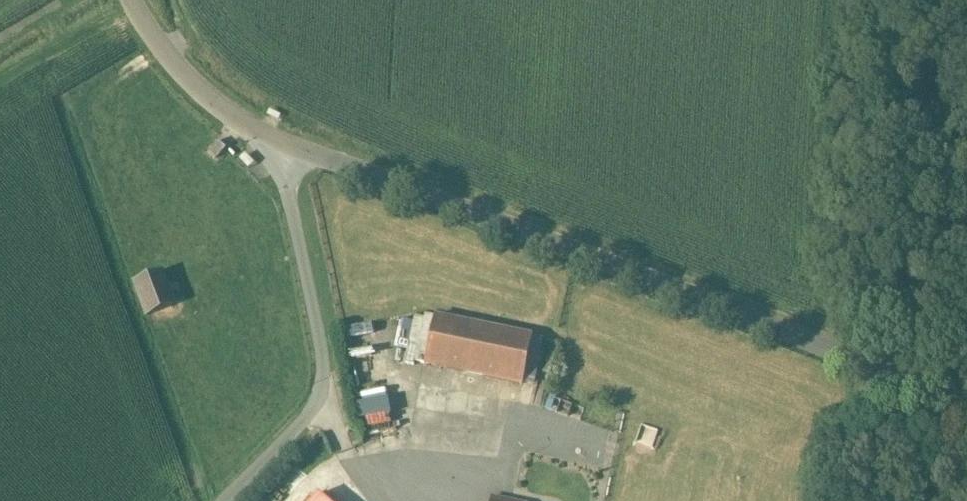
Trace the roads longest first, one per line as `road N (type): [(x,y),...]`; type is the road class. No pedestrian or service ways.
road 1 (unclassified): [(278,149),(860,346),(966,390)]
road 2 (unclassified): [(230,500),(315,408),(322,367),(278,149)]
road 3 (unclassified): [(136,0),(168,58),(219,115),(278,149)]

